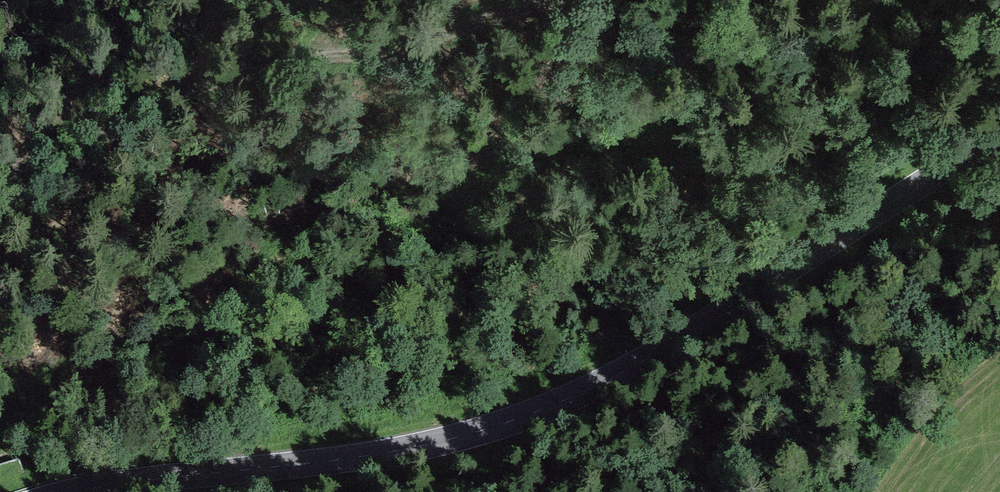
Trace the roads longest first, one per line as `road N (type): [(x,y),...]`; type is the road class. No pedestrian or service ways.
road 1 (track): [(0,435),(57,386),(213,322),(335,223),(382,202),(678,119),(774,81),(900,0)]
road 2 (tertiary): [(82,491),(420,448),(545,409),(664,348),(999,134)]

